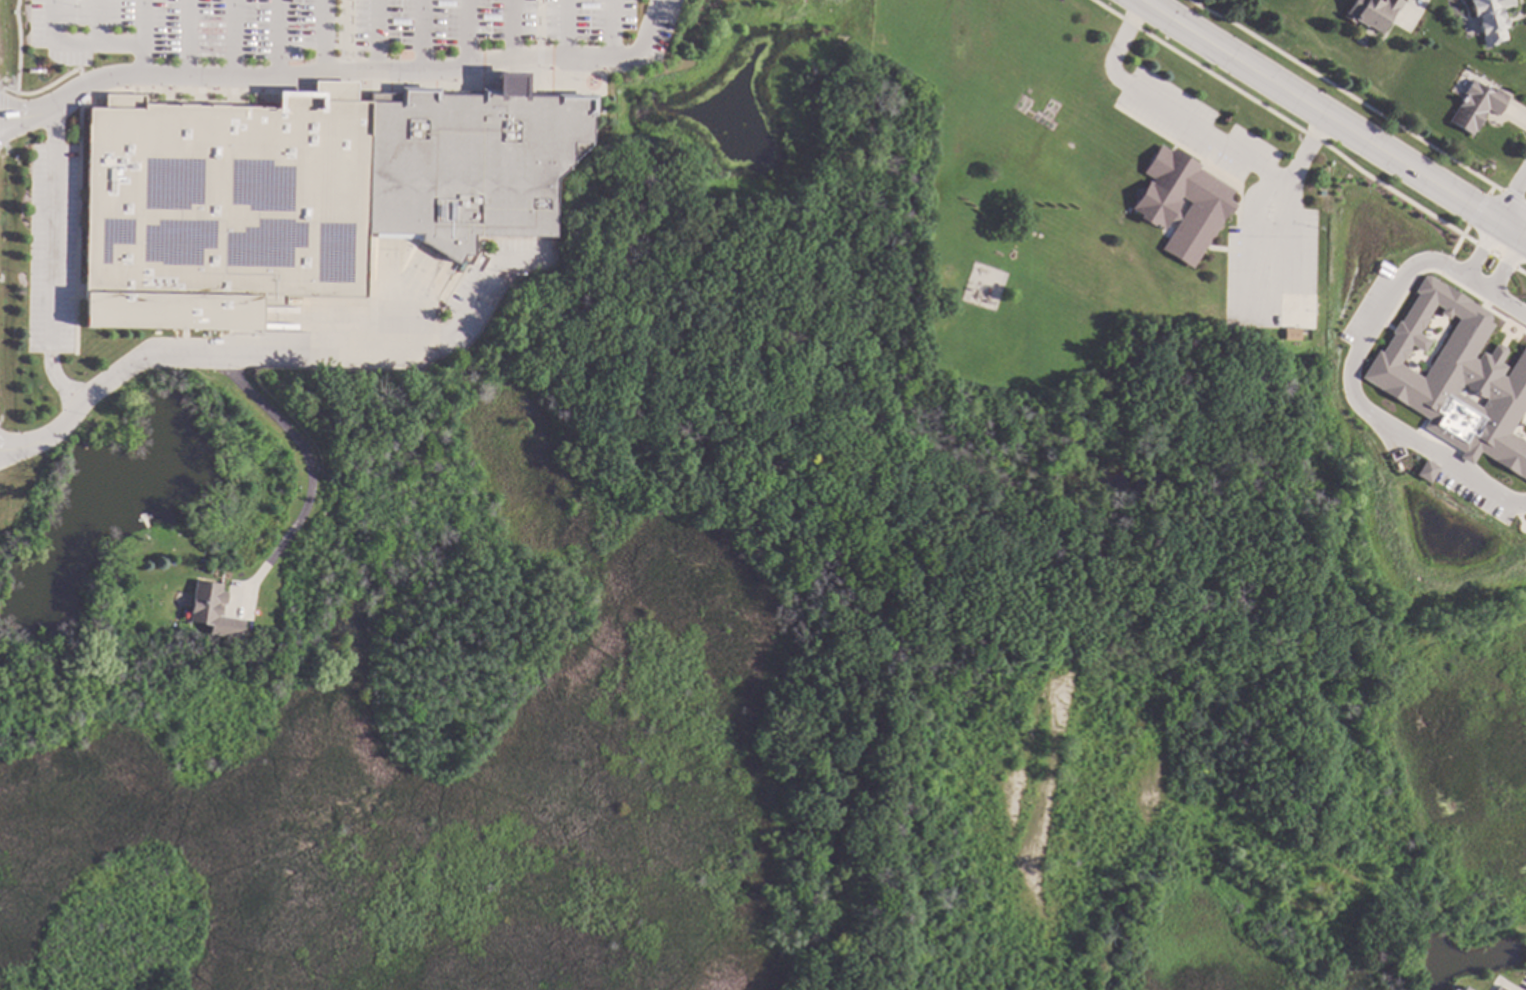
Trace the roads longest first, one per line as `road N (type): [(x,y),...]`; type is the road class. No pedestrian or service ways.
road 1 (tertiary): [(1525,240),(1139,0)]

